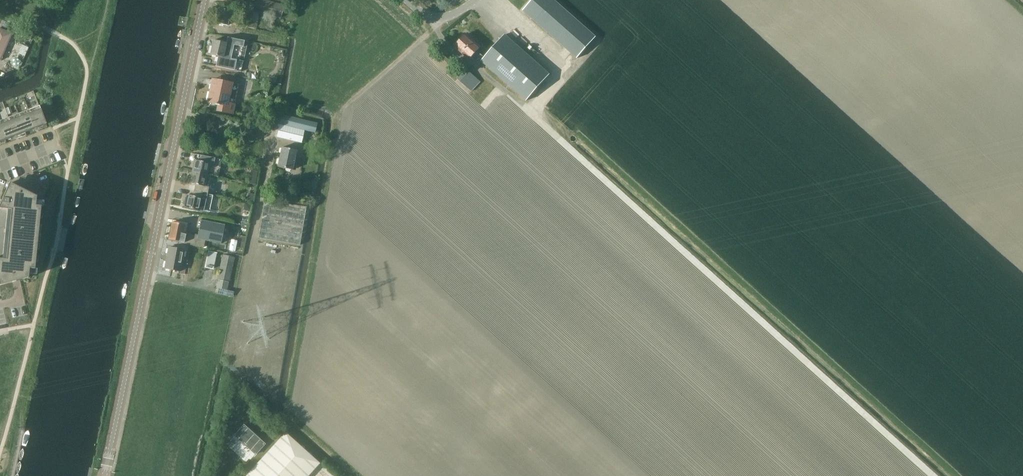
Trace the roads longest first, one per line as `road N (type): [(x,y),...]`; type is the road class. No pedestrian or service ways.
road 1 (track): [(532,112),(934,475)]
road 2 (tertiary): [(104,475),(205,0)]
road 3 (track): [(326,190),(340,109),(442,19)]

